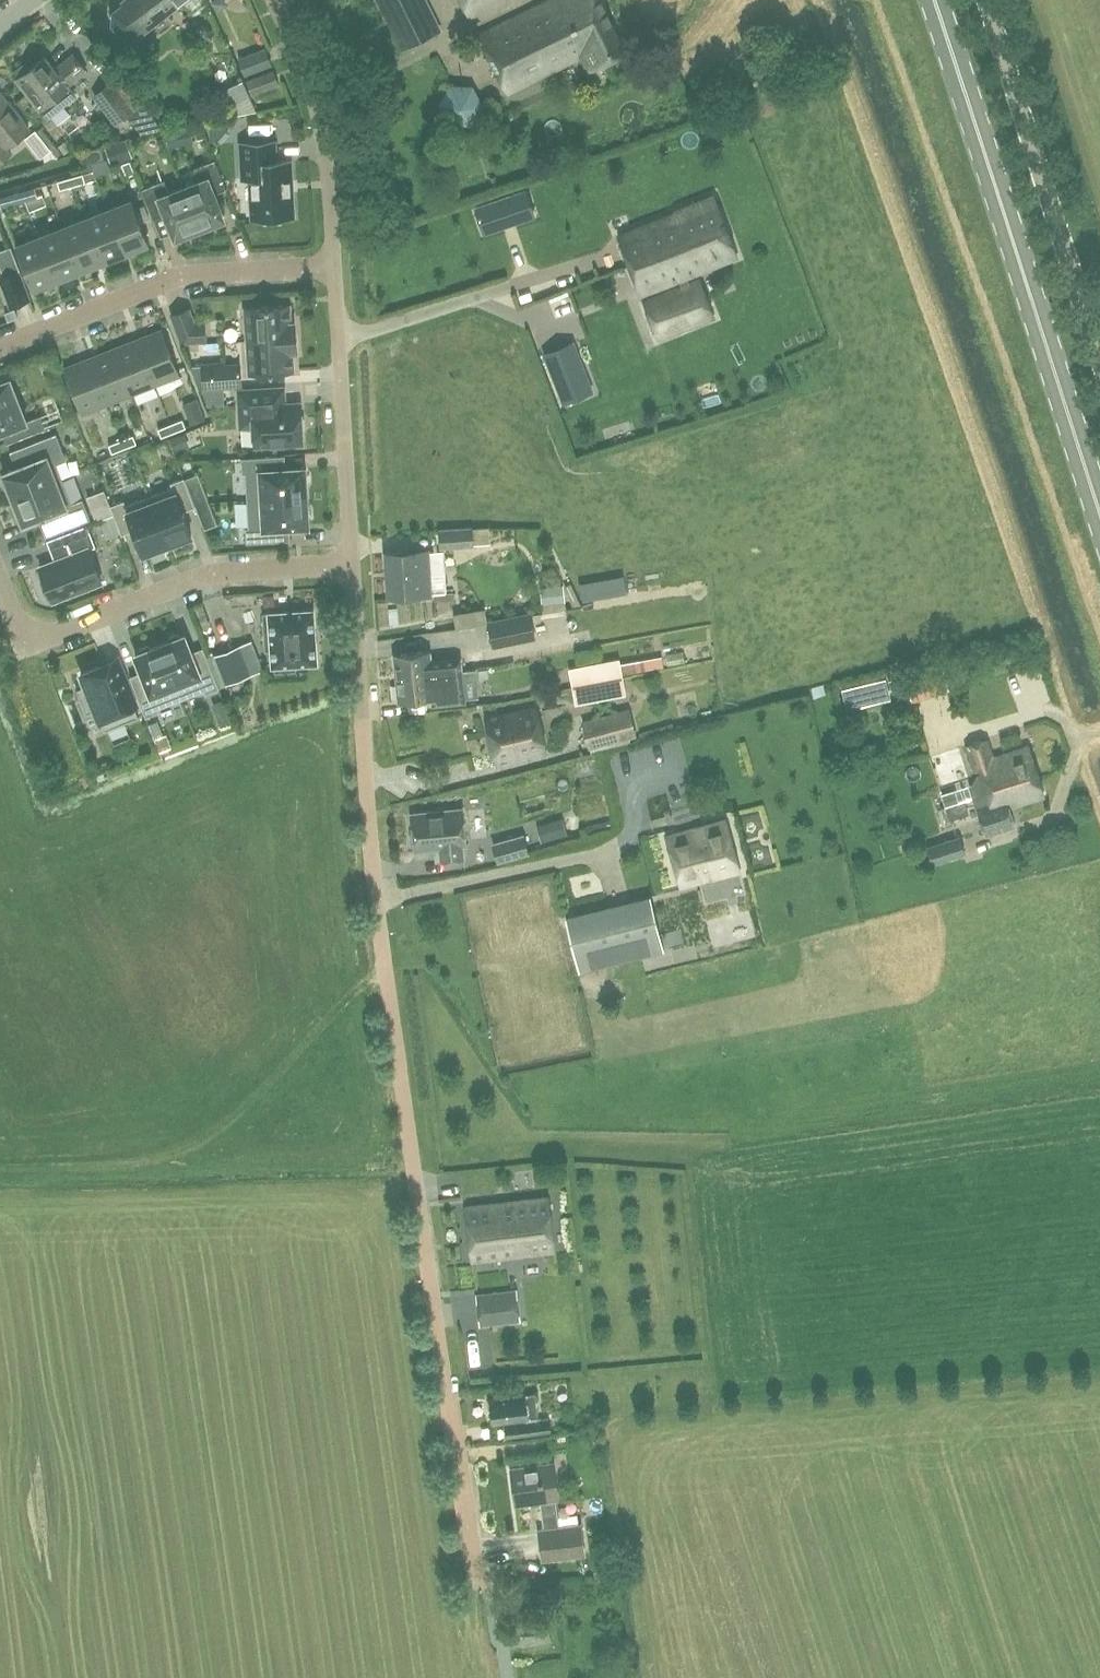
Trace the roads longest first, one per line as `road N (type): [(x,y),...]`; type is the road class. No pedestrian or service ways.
road 1 (residential): [(472,1560),(379,927),(353,564)]
road 2 (primary): [(1099,501),(1054,338),(933,0)]
road 3 (track): [(0,1168),(176,1157),(227,1128),(338,1006),(385,968)]
road 4 (residential): [(0,581),(25,646),(209,576),(353,564)]
road 5 (unclassified): [(1099,367),(985,0)]
road 6 (residential): [(0,347),(189,273),(335,267)]
road 7 (residential): [(353,564),(335,267)]
road 8 (residential): [(335,267),(318,117),(273,0)]

